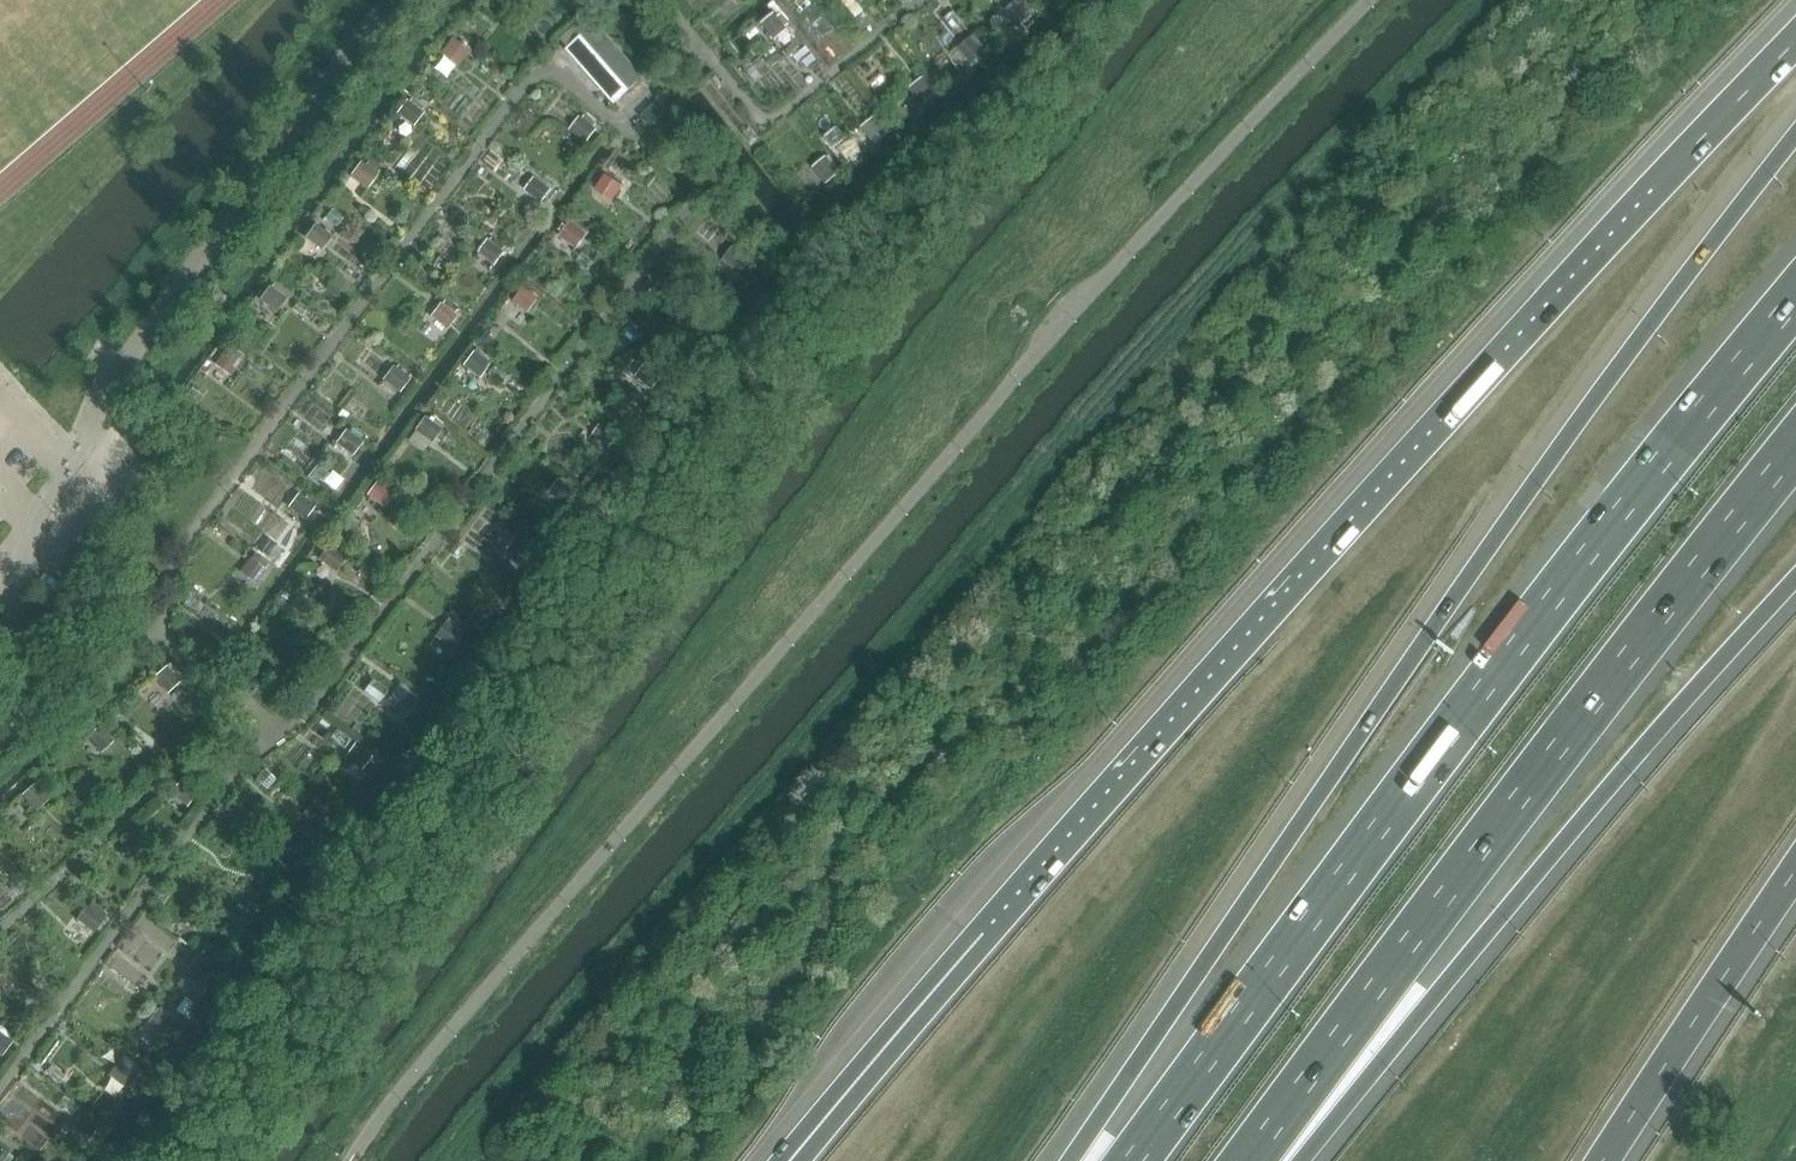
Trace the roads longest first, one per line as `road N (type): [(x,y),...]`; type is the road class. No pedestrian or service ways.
road 1 (motorway): [(1795,42),(1251,632),(791,1160)]
road 2 (motorway): [(1795,133),(1560,440),(1073,1160)]
road 3 (motorway): [(1795,300),(1488,685),(1132,1160)]
road 4 (motorway): [(1255,1160),(1393,966),(1795,448)]
road 5 (unclassified): [(0,728),(10,718),(18,594),(34,535),(122,364),(394,0)]
road 6 (motorway): [(1283,1160),(1795,579)]
road 7 (motorway): [(1603,1160),(1795,871)]

